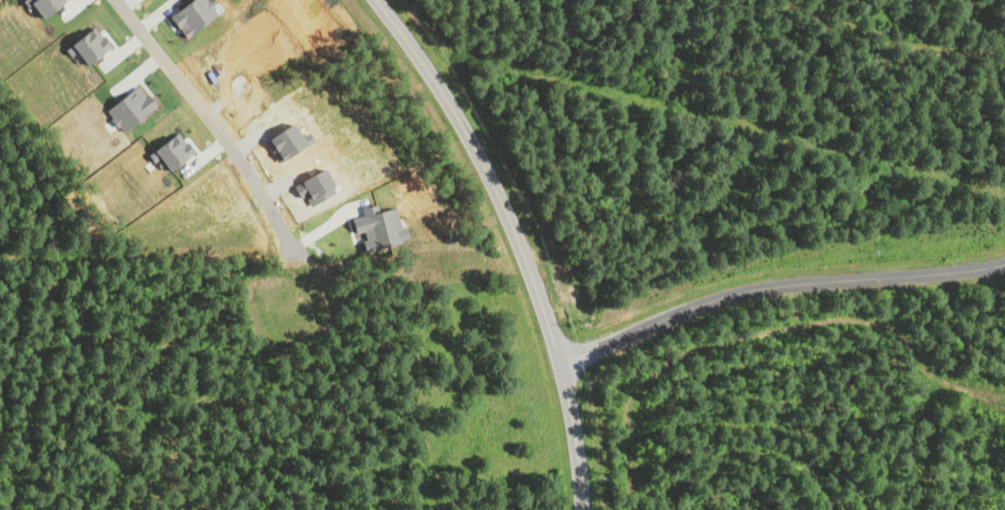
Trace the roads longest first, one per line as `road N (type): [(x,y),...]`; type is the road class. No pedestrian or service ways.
road 1 (residential): [(583,509),(560,367),(522,252),(449,106),(373,0)]
road 2 (residential): [(560,367),(748,290),(1004,262)]
road 3 (residential): [(114,0),(246,170),(290,245)]

